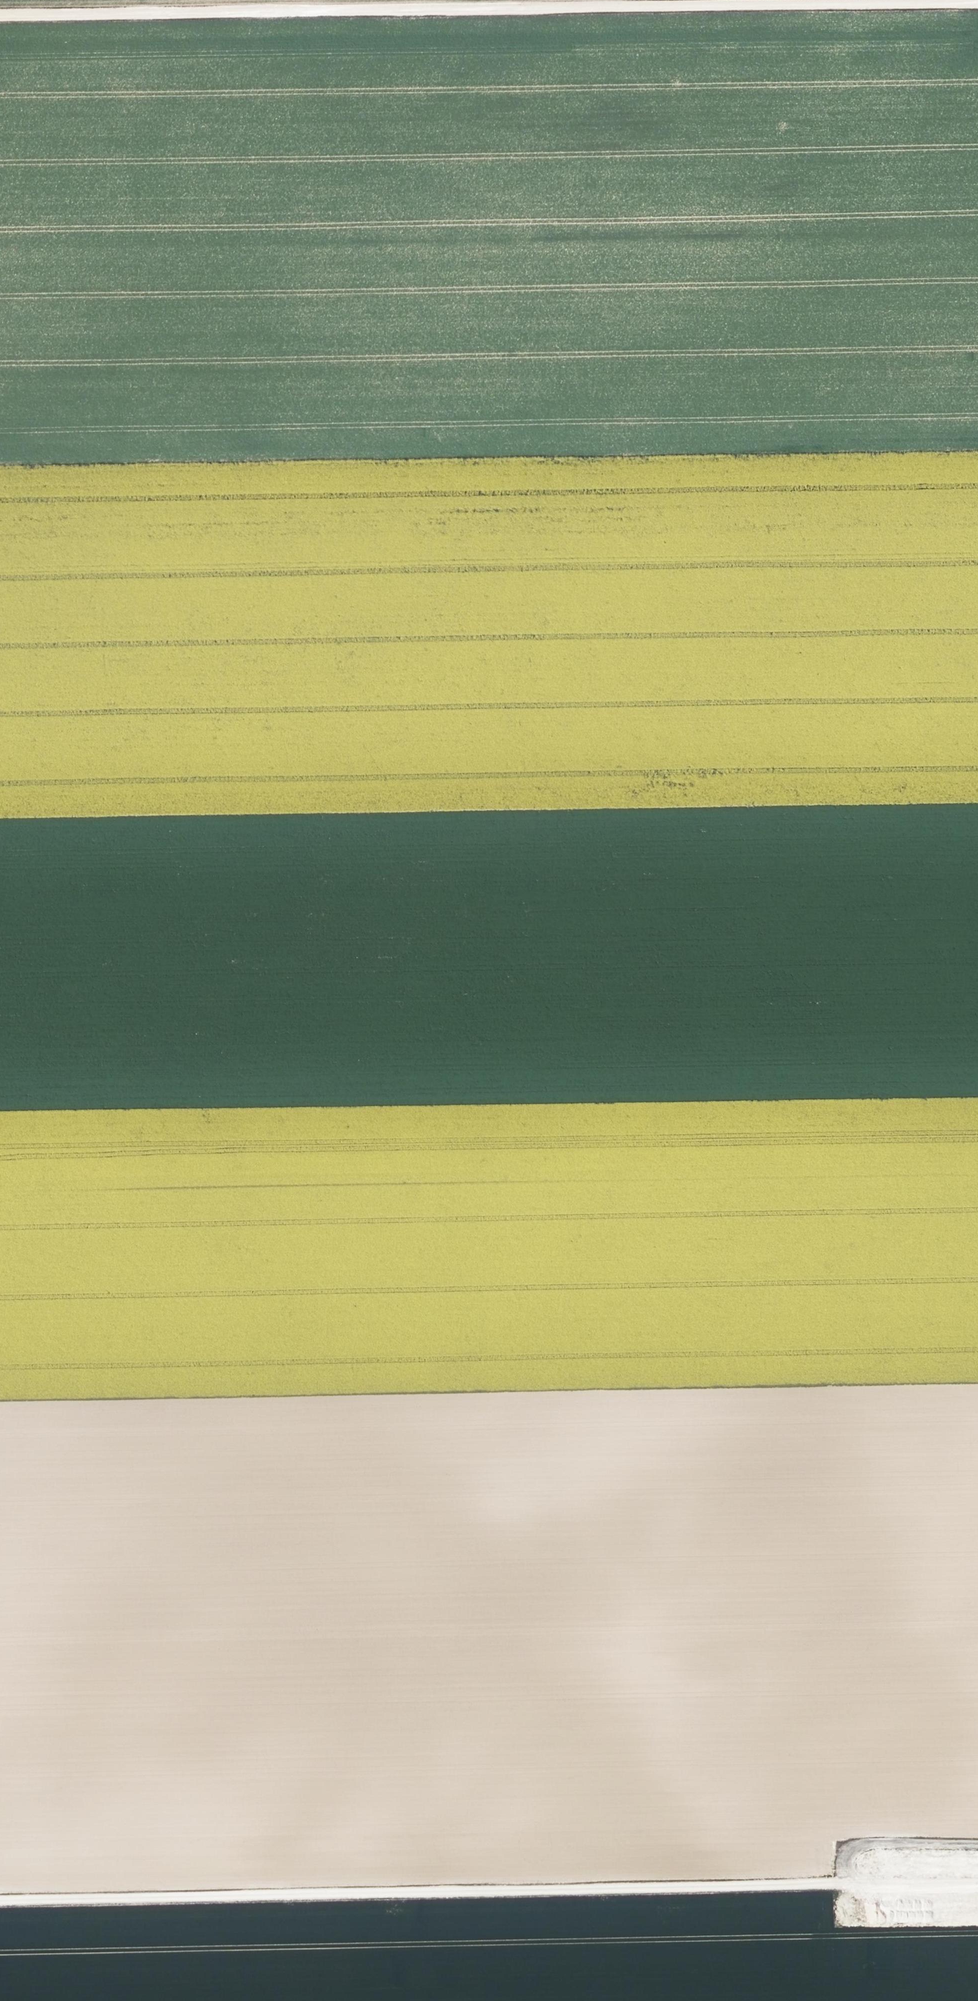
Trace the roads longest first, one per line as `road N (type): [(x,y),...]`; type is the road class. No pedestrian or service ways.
road 1 (track): [(0,1902),(977,1884)]
road 2 (track): [(0,18),(977,2)]

